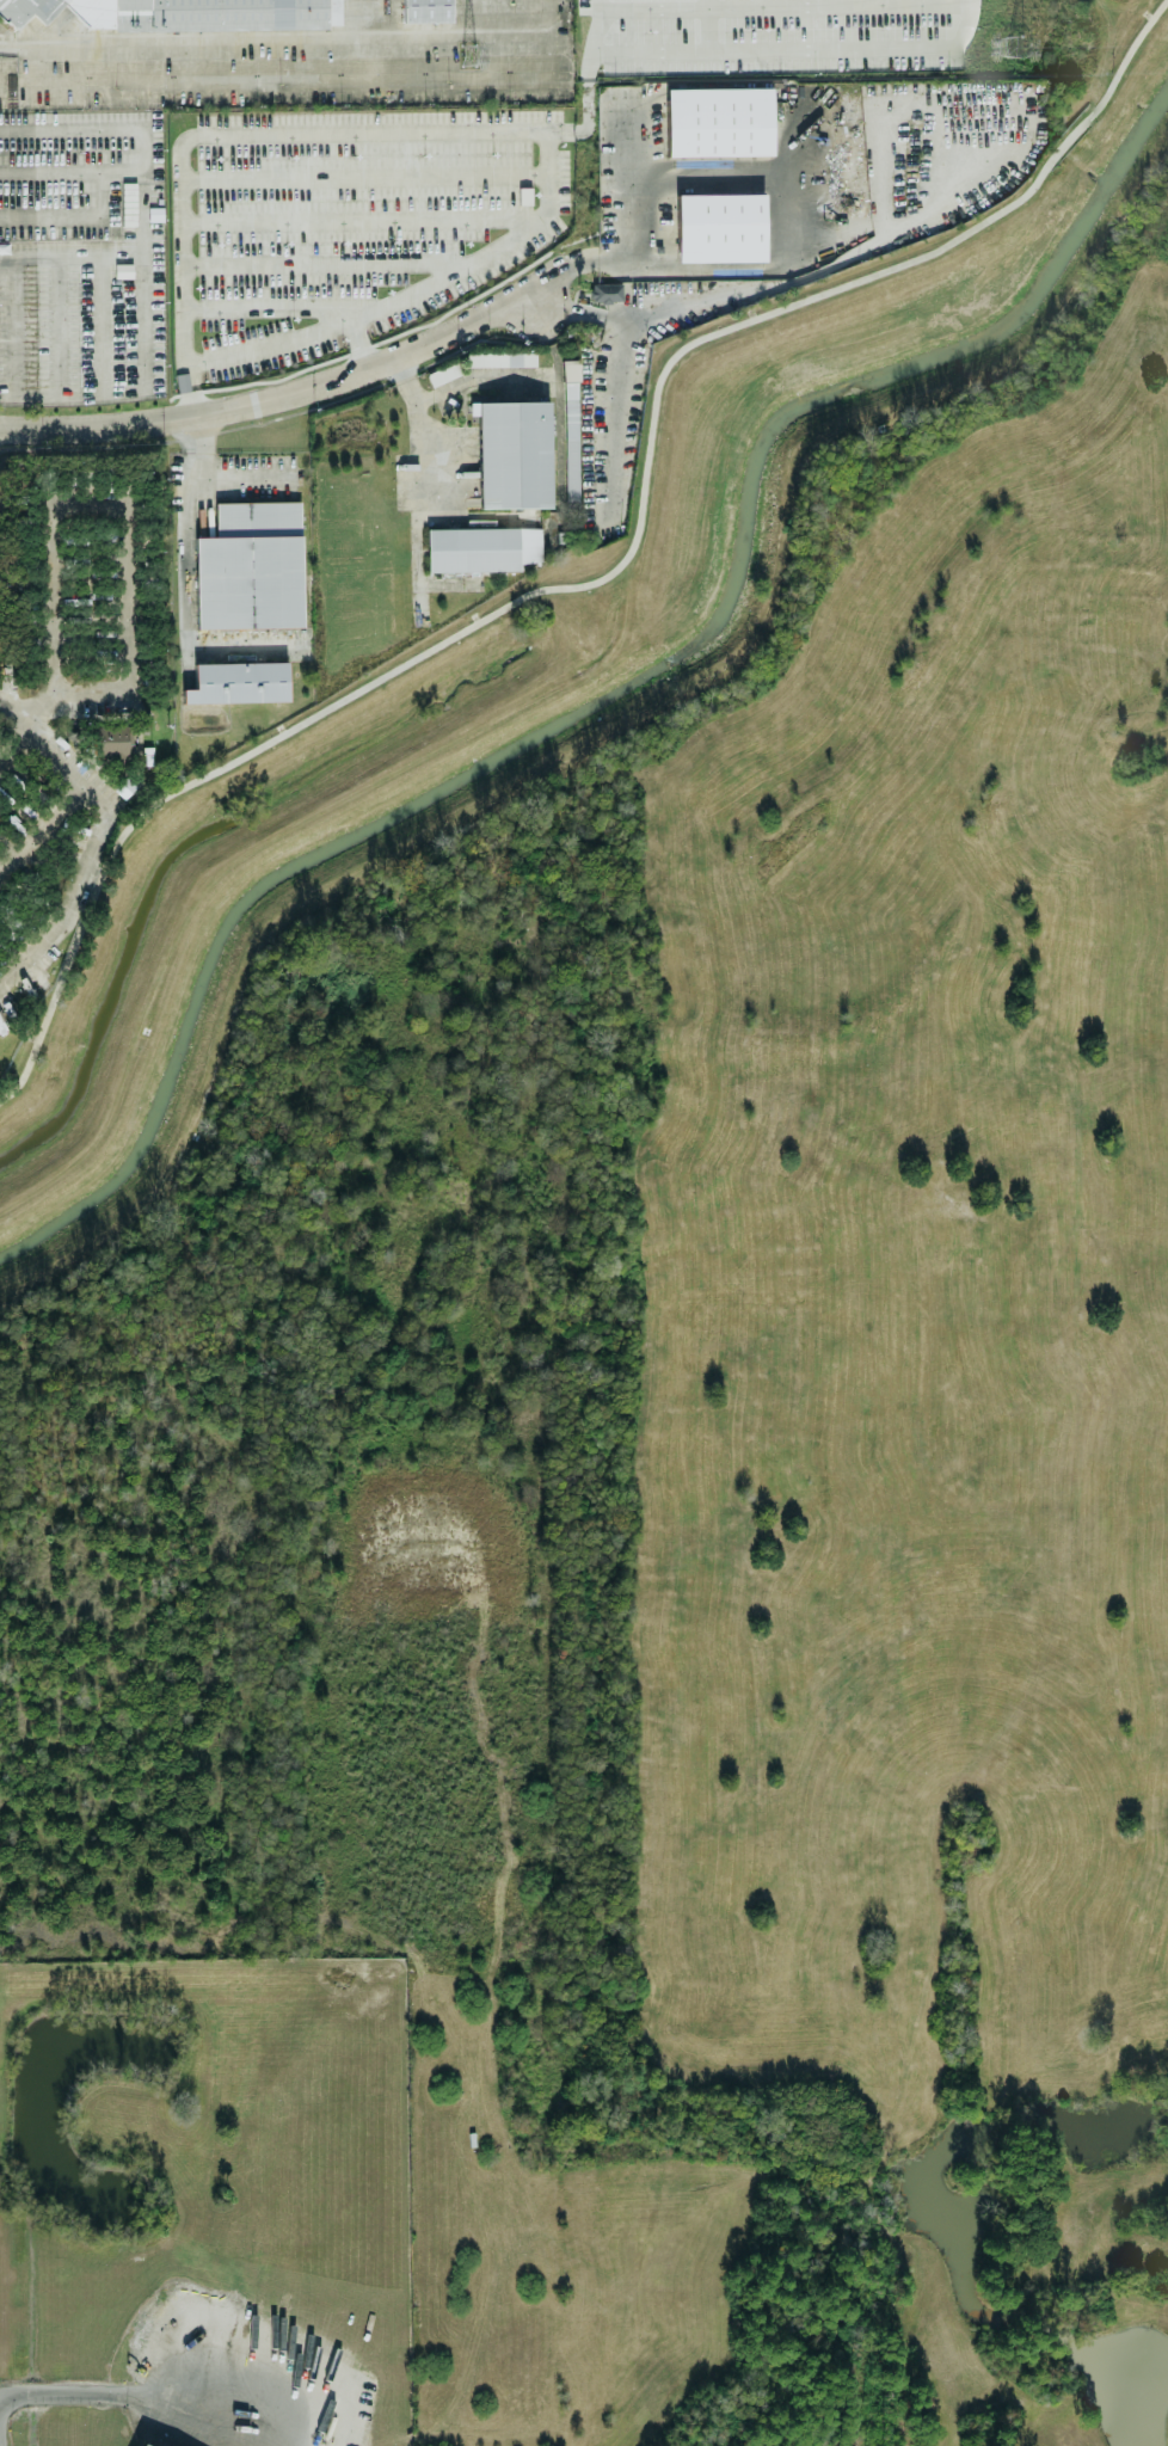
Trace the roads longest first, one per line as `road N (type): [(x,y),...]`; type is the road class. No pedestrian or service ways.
road 1 (residential): [(0,429),(198,414),(348,377),(431,345),(586,259)]
road 2 (residential): [(586,99),(586,259)]

